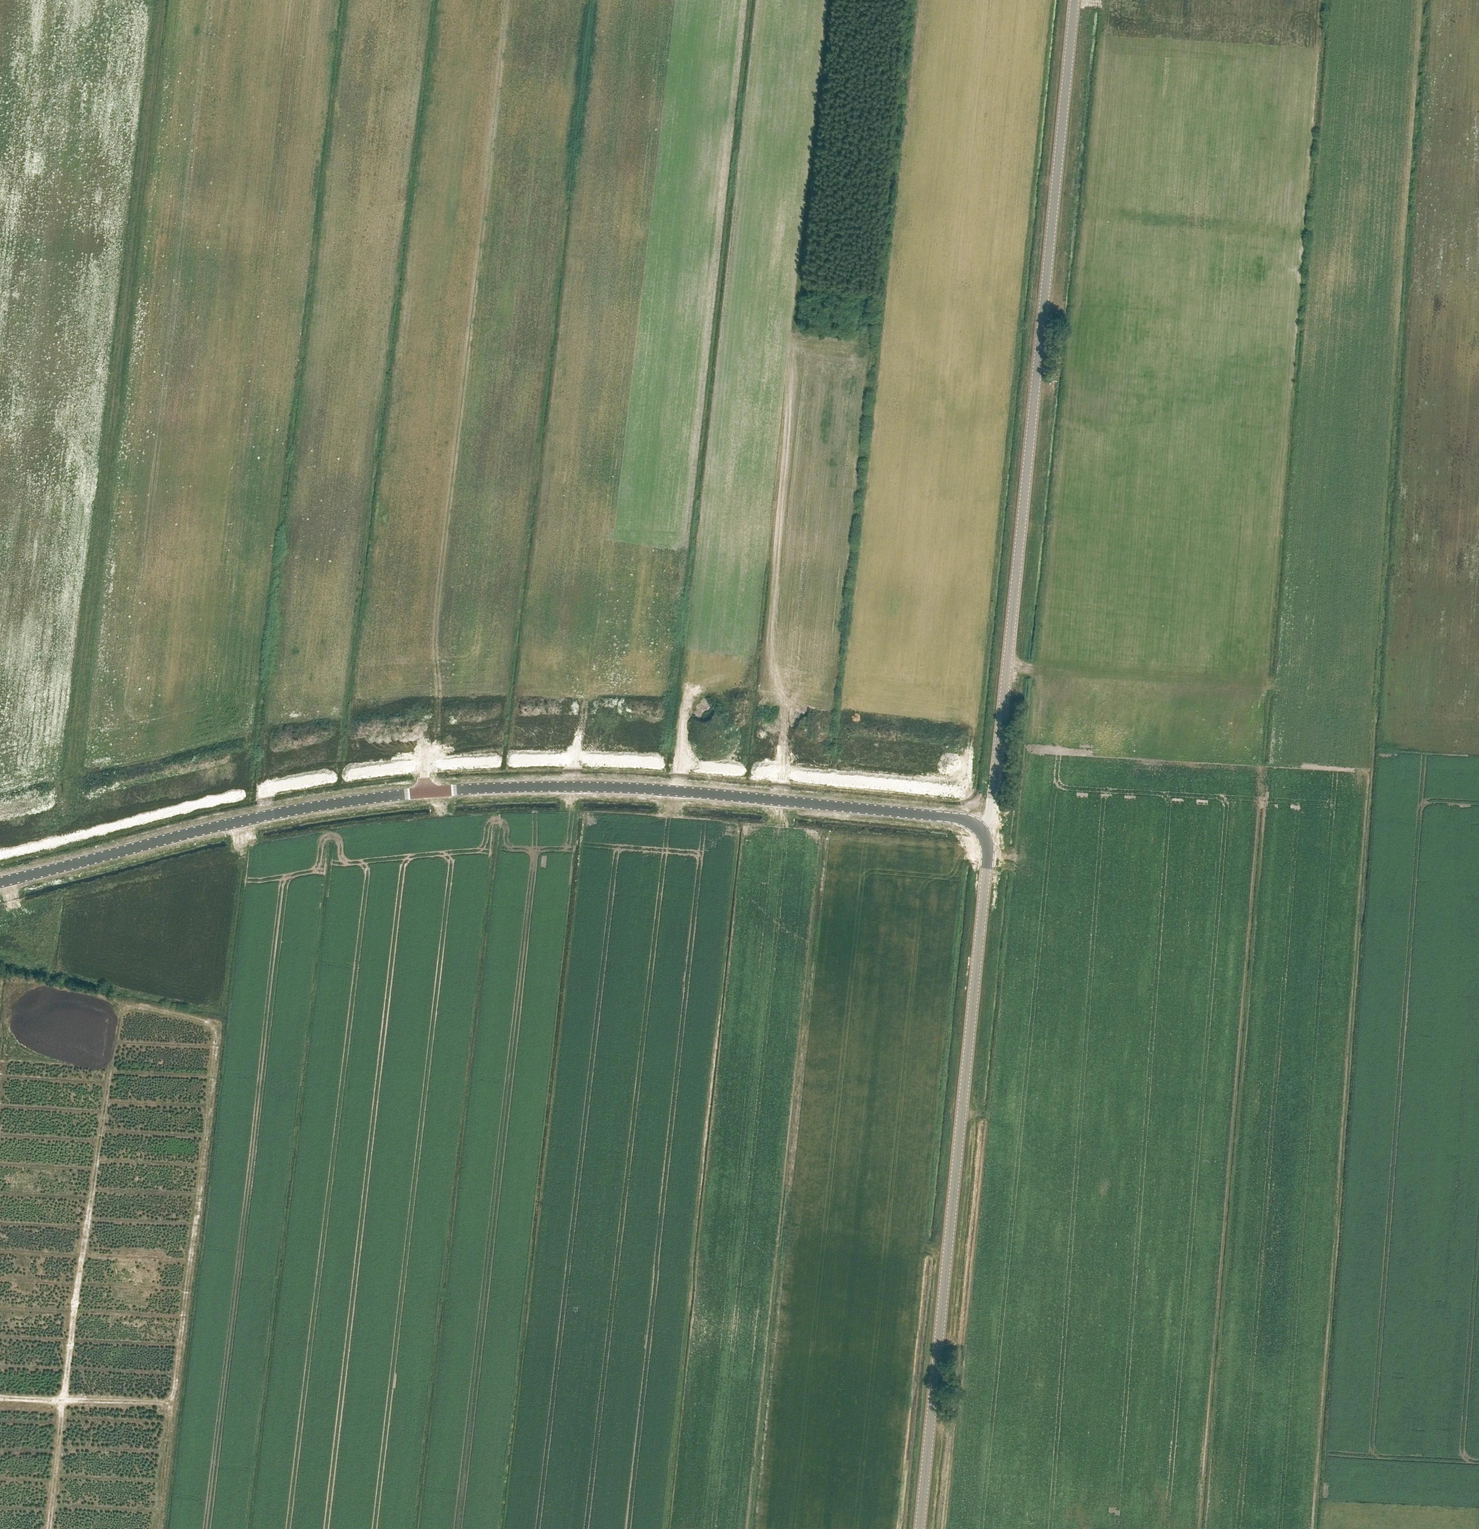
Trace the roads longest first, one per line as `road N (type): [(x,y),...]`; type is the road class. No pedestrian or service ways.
road 1 (unclassified): [(0,880),(235,821),(477,788),(749,797),(959,817),(980,829)]
road 2 (unclassified): [(980,829),(992,808),(1074,0)]
road 3 (unclassified): [(919,1528),(988,859),(980,829)]
road 4 (track): [(0,1398),(173,1400)]

